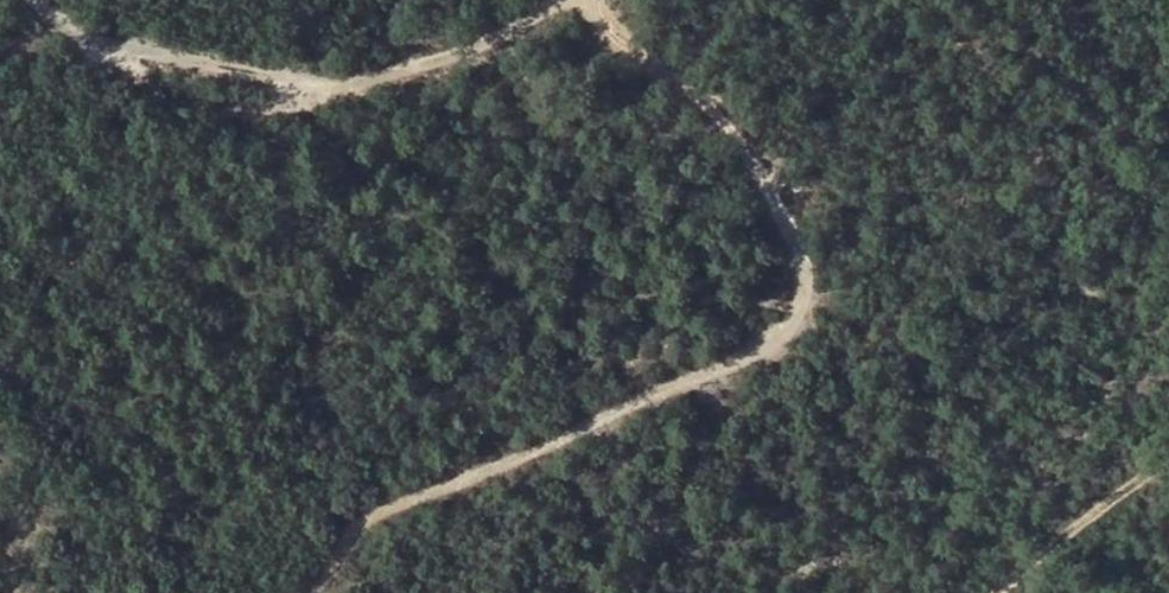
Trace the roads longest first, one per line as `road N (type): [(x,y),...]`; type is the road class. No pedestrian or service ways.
road 1 (track): [(315,592),(372,521),(418,507),(759,348),(784,326),(788,244),(764,188),(582,0)]
road 2 (track): [(22,0),(114,69),(232,102),(384,81),(549,0)]
road 3 (track): [(1168,452),(996,592)]

